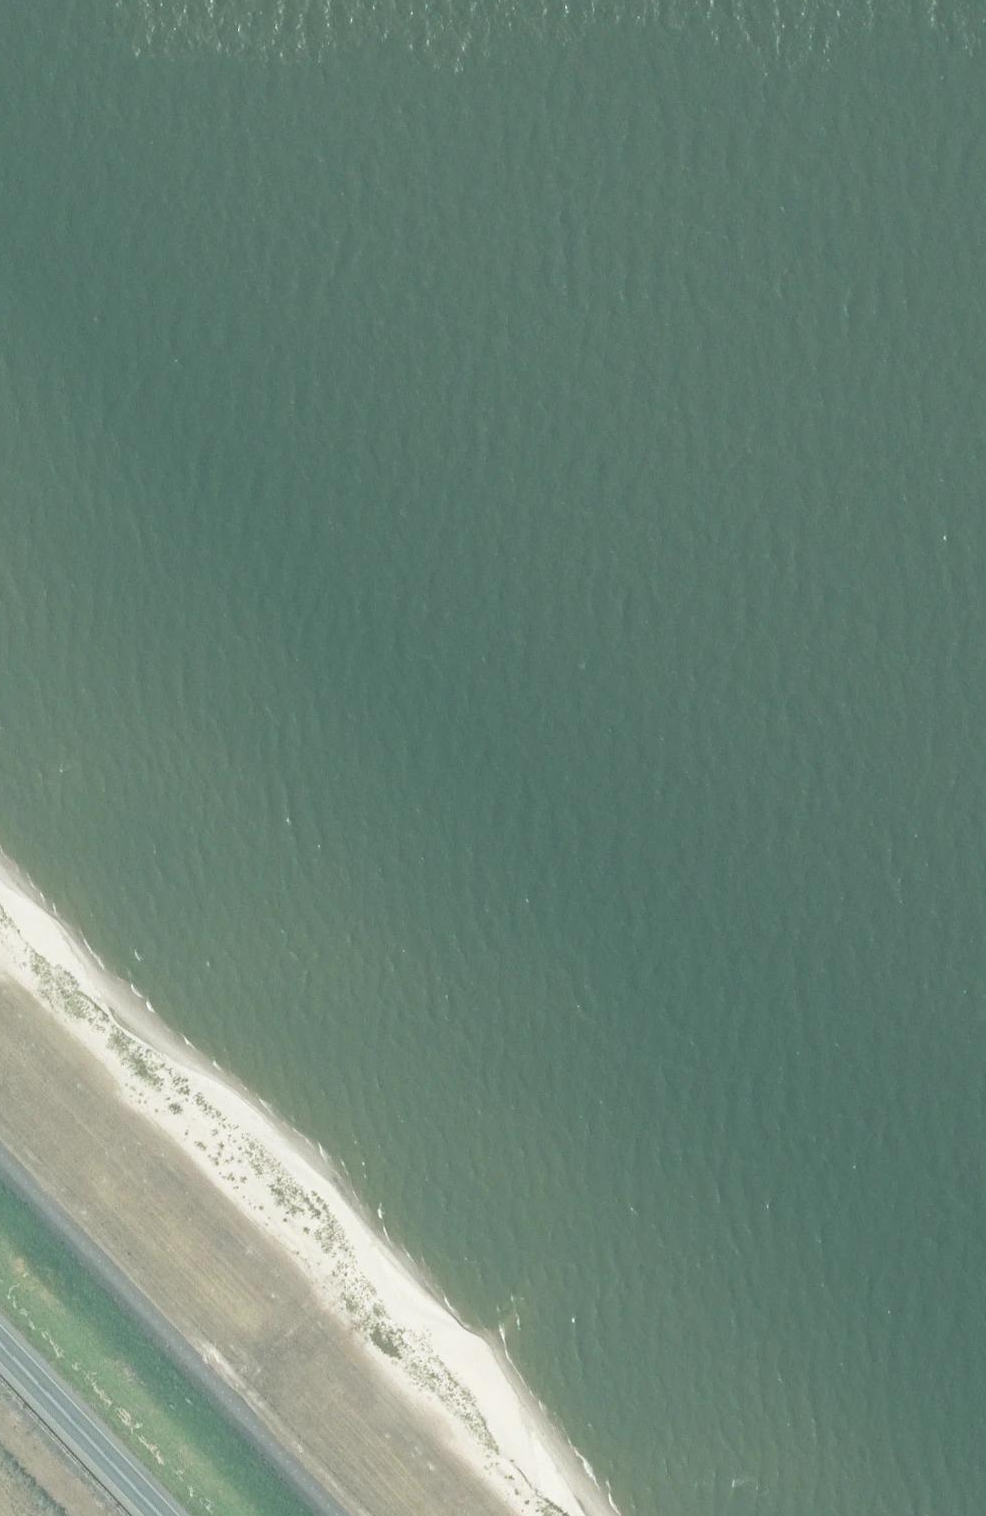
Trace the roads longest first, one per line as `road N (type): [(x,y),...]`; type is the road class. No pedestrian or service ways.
road 1 (trunk): [(165,1515),(0,1339)]

